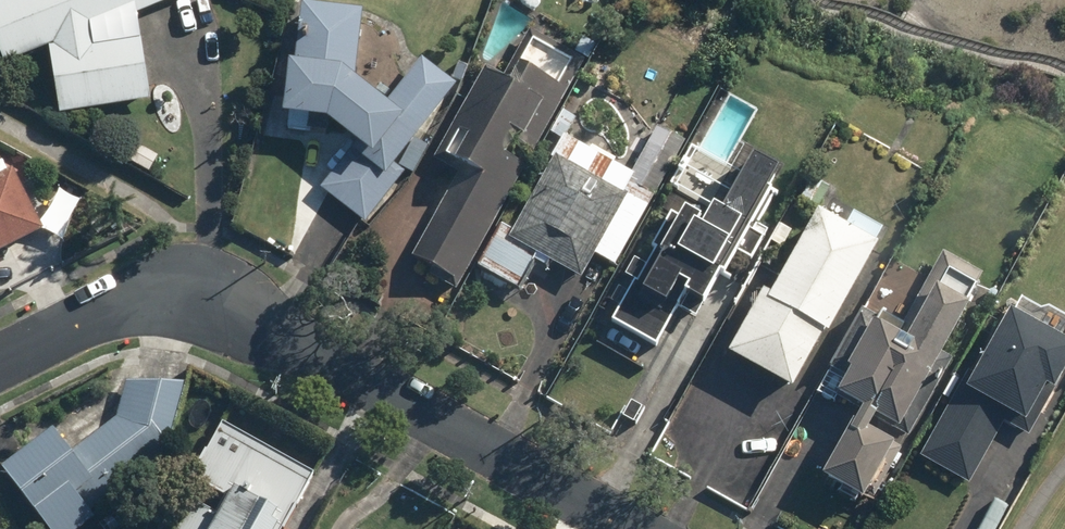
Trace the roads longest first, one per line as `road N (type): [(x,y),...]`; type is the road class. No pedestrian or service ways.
road 1 (residential): [(632,528),(248,308),(182,284),(0,363)]

